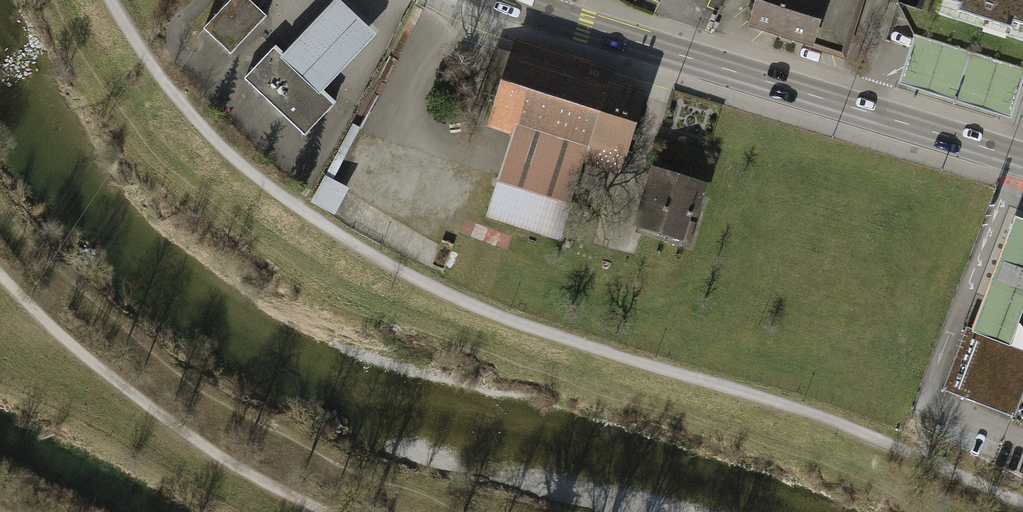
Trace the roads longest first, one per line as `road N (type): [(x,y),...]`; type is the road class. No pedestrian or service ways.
road 1 (primary): [(505,0),(1022,159)]
road 2 (track): [(328,511),(259,478),(111,377),(0,275)]

